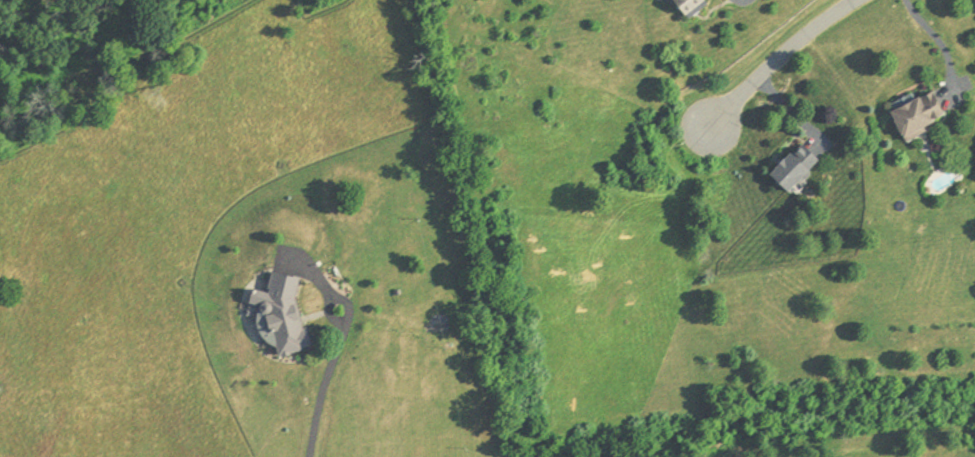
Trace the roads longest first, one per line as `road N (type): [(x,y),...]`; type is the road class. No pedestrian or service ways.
road 1 (residential): [(860,0),(780,60),(709,130)]

